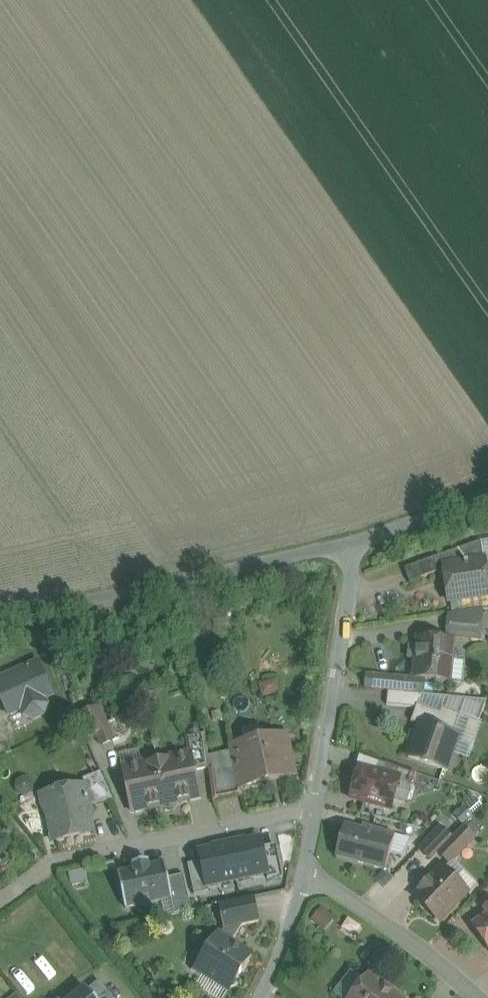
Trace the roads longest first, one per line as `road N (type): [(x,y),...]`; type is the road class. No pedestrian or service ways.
road 1 (unclassified): [(358,543),(0,621)]
road 2 (unclassified): [(0,904),(57,865),(312,809)]
road 3 (unclassified): [(358,543),(312,809)]
road 4 (unclassified): [(305,873),(478,997)]
road 5 (unclassified): [(358,543),(487,496)]
road 6 (unclassified): [(305,873),(261,997)]

